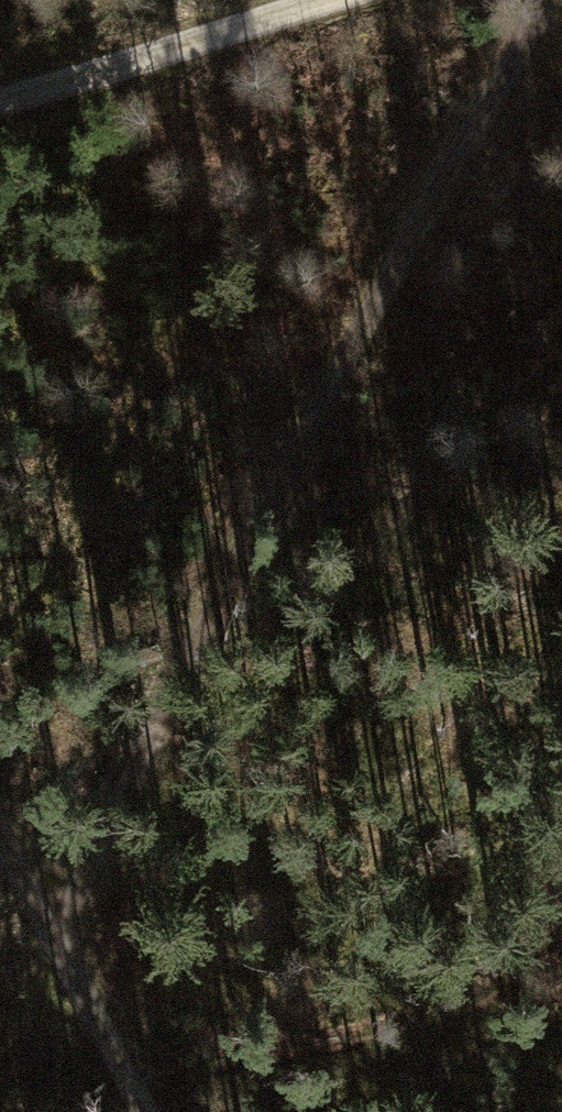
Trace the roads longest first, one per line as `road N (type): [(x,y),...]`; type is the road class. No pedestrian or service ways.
road 1 (track): [(44,936),(536,0)]
road 2 (track): [(340,0),(0,105)]
road 3 (track): [(144,1111),(0,847)]

